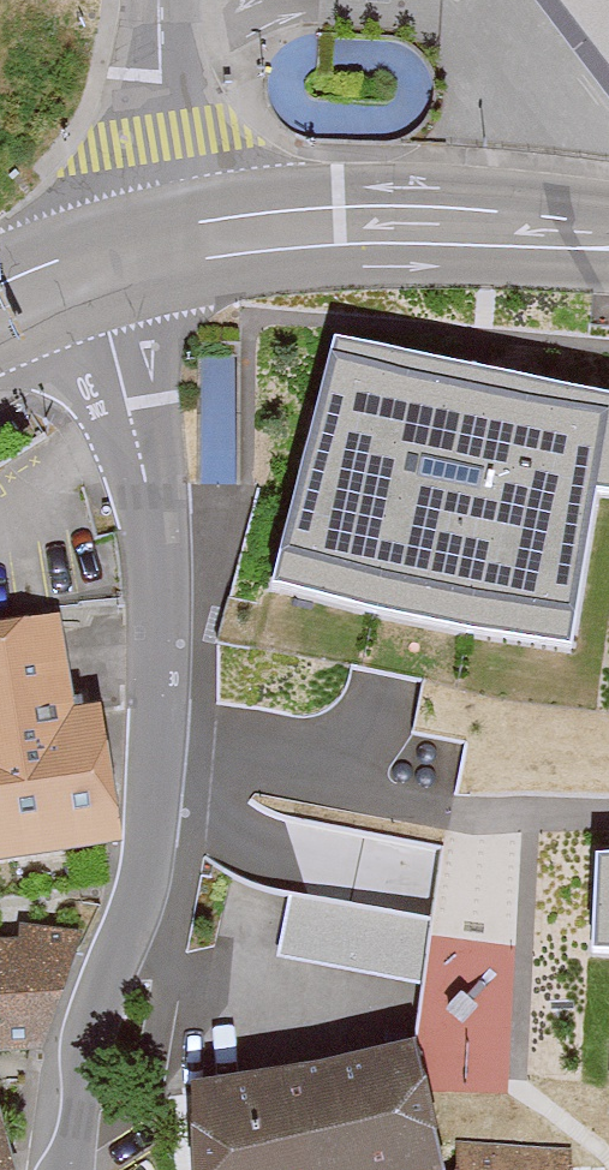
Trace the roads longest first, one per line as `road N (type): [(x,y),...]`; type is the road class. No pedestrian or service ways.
road 1 (residential): [(63,1169),(100,988),(147,860),(161,663),(153,495),(101,265)]
road 2 (primary): [(608,238),(340,226),(178,244)]
road 3 (residential): [(159,0),(178,244)]

